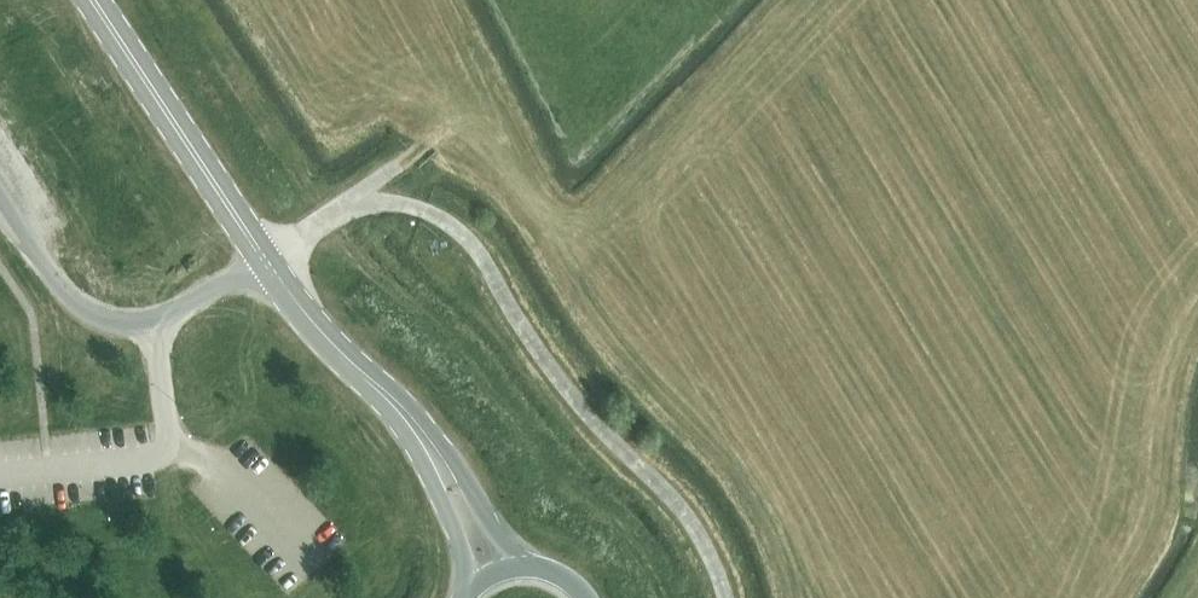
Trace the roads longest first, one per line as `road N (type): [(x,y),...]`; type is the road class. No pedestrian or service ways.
road 1 (track): [(266,261),(350,206),(401,205),(446,221),(490,271),(573,397),(693,523),(724,597)]
road 2 (tertiary): [(428,446),(300,310),(93,0)]
road 3 (tertiary): [(534,568),(503,546),(468,482),(428,446)]
road 4 (tertiary): [(428,446),(437,497),(464,548),(470,591)]

